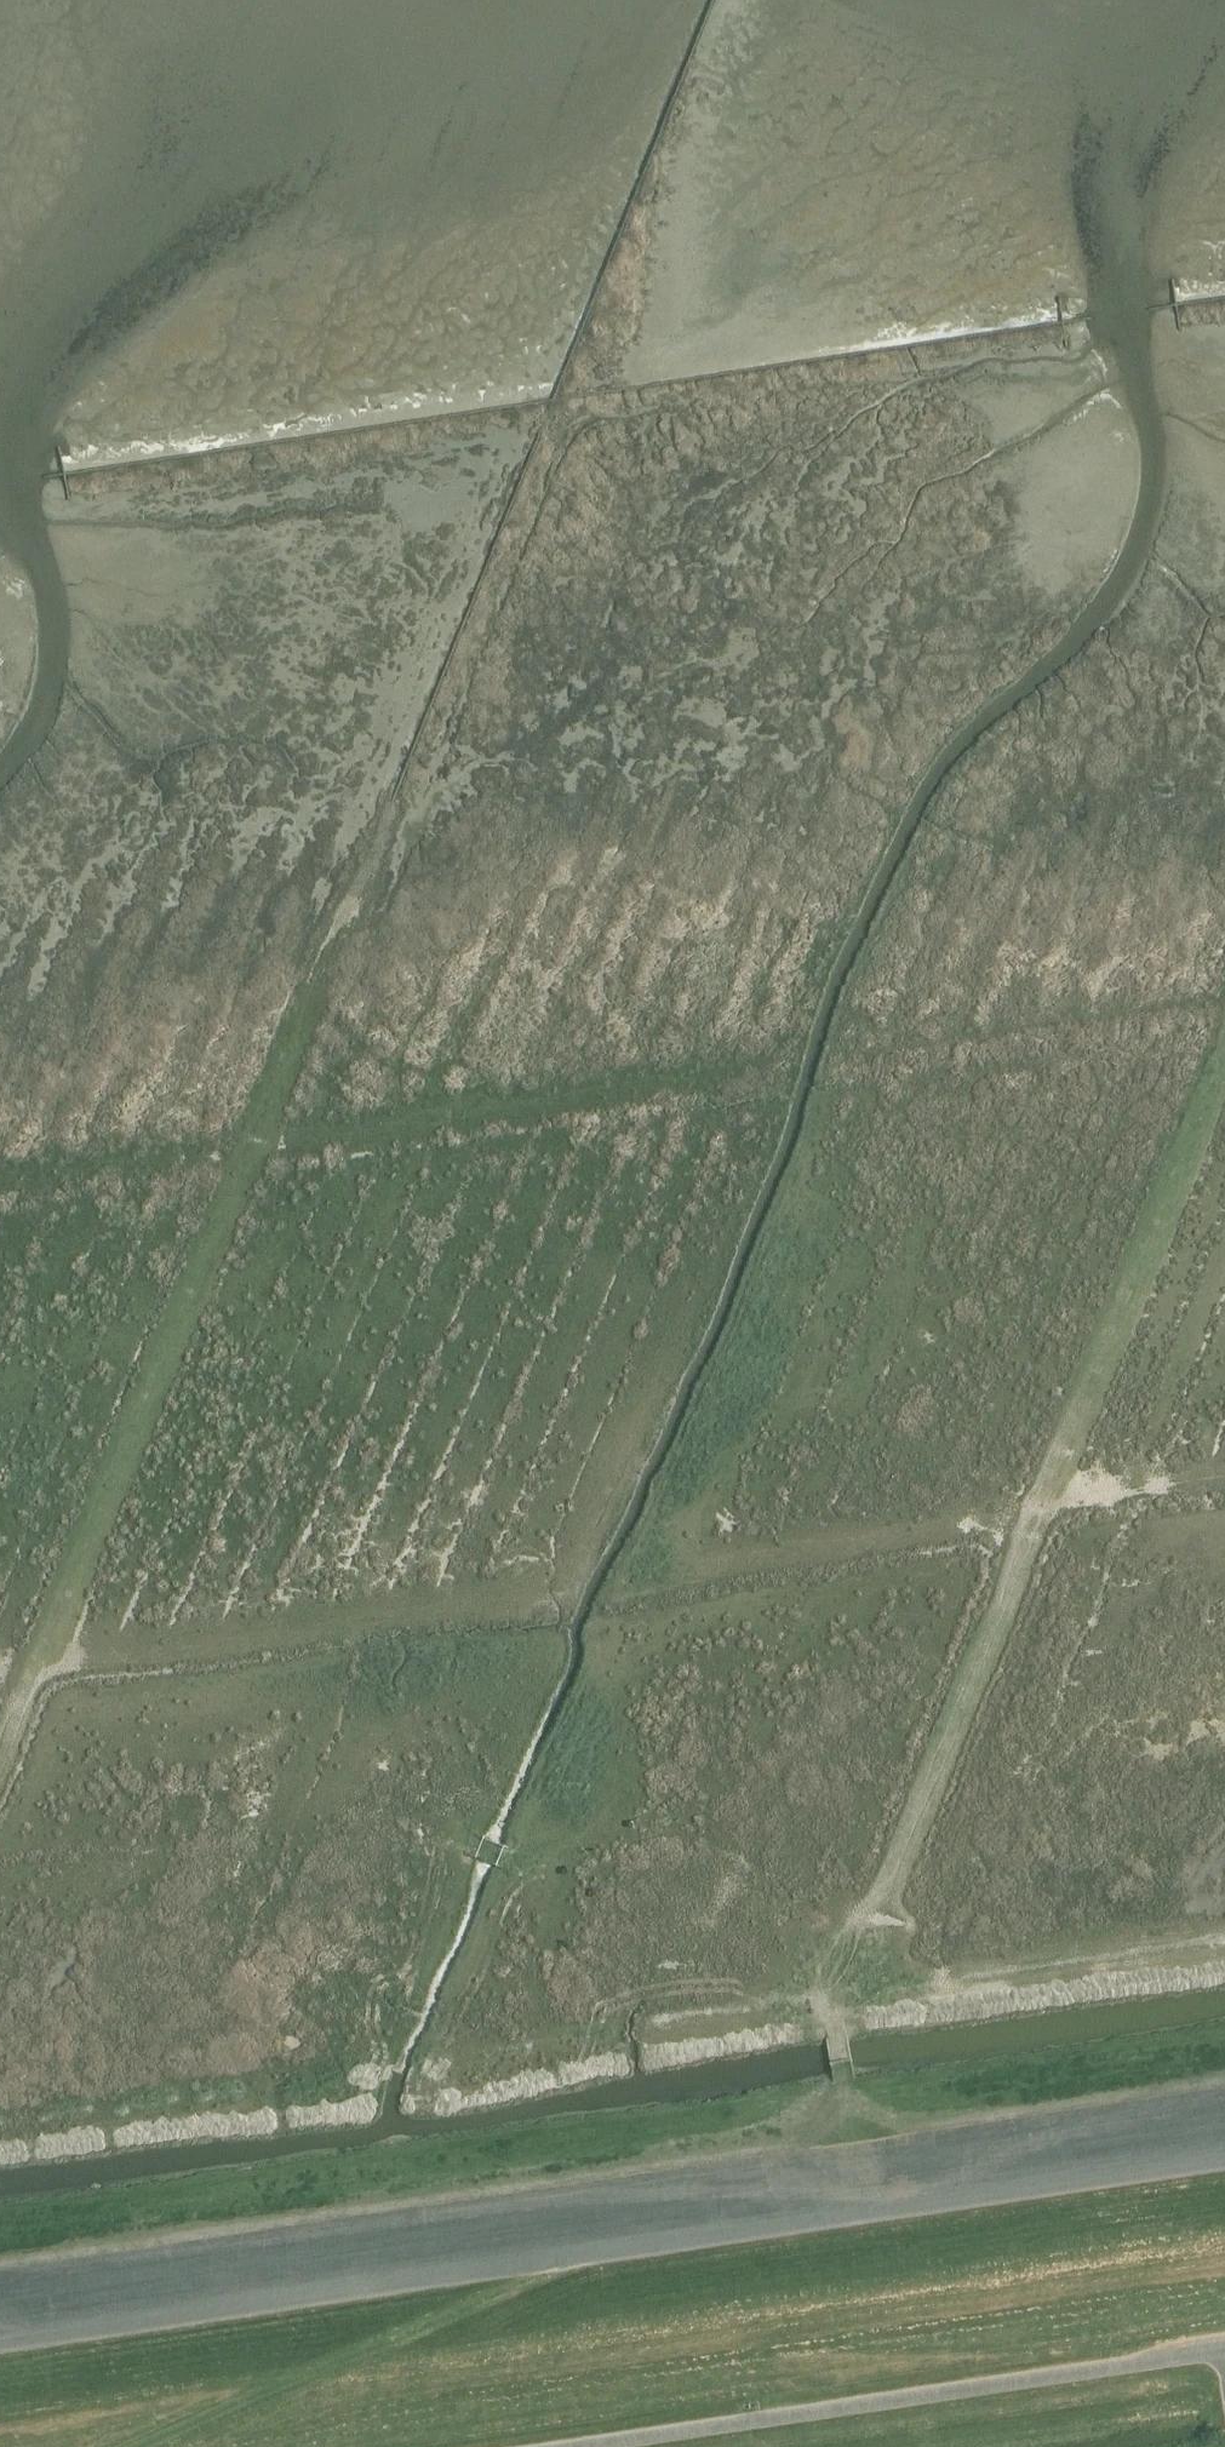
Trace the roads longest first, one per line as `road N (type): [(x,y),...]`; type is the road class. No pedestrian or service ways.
road 1 (track): [(0,2335),(1224,2157)]
road 2 (track): [(153,2446),(584,2250)]

